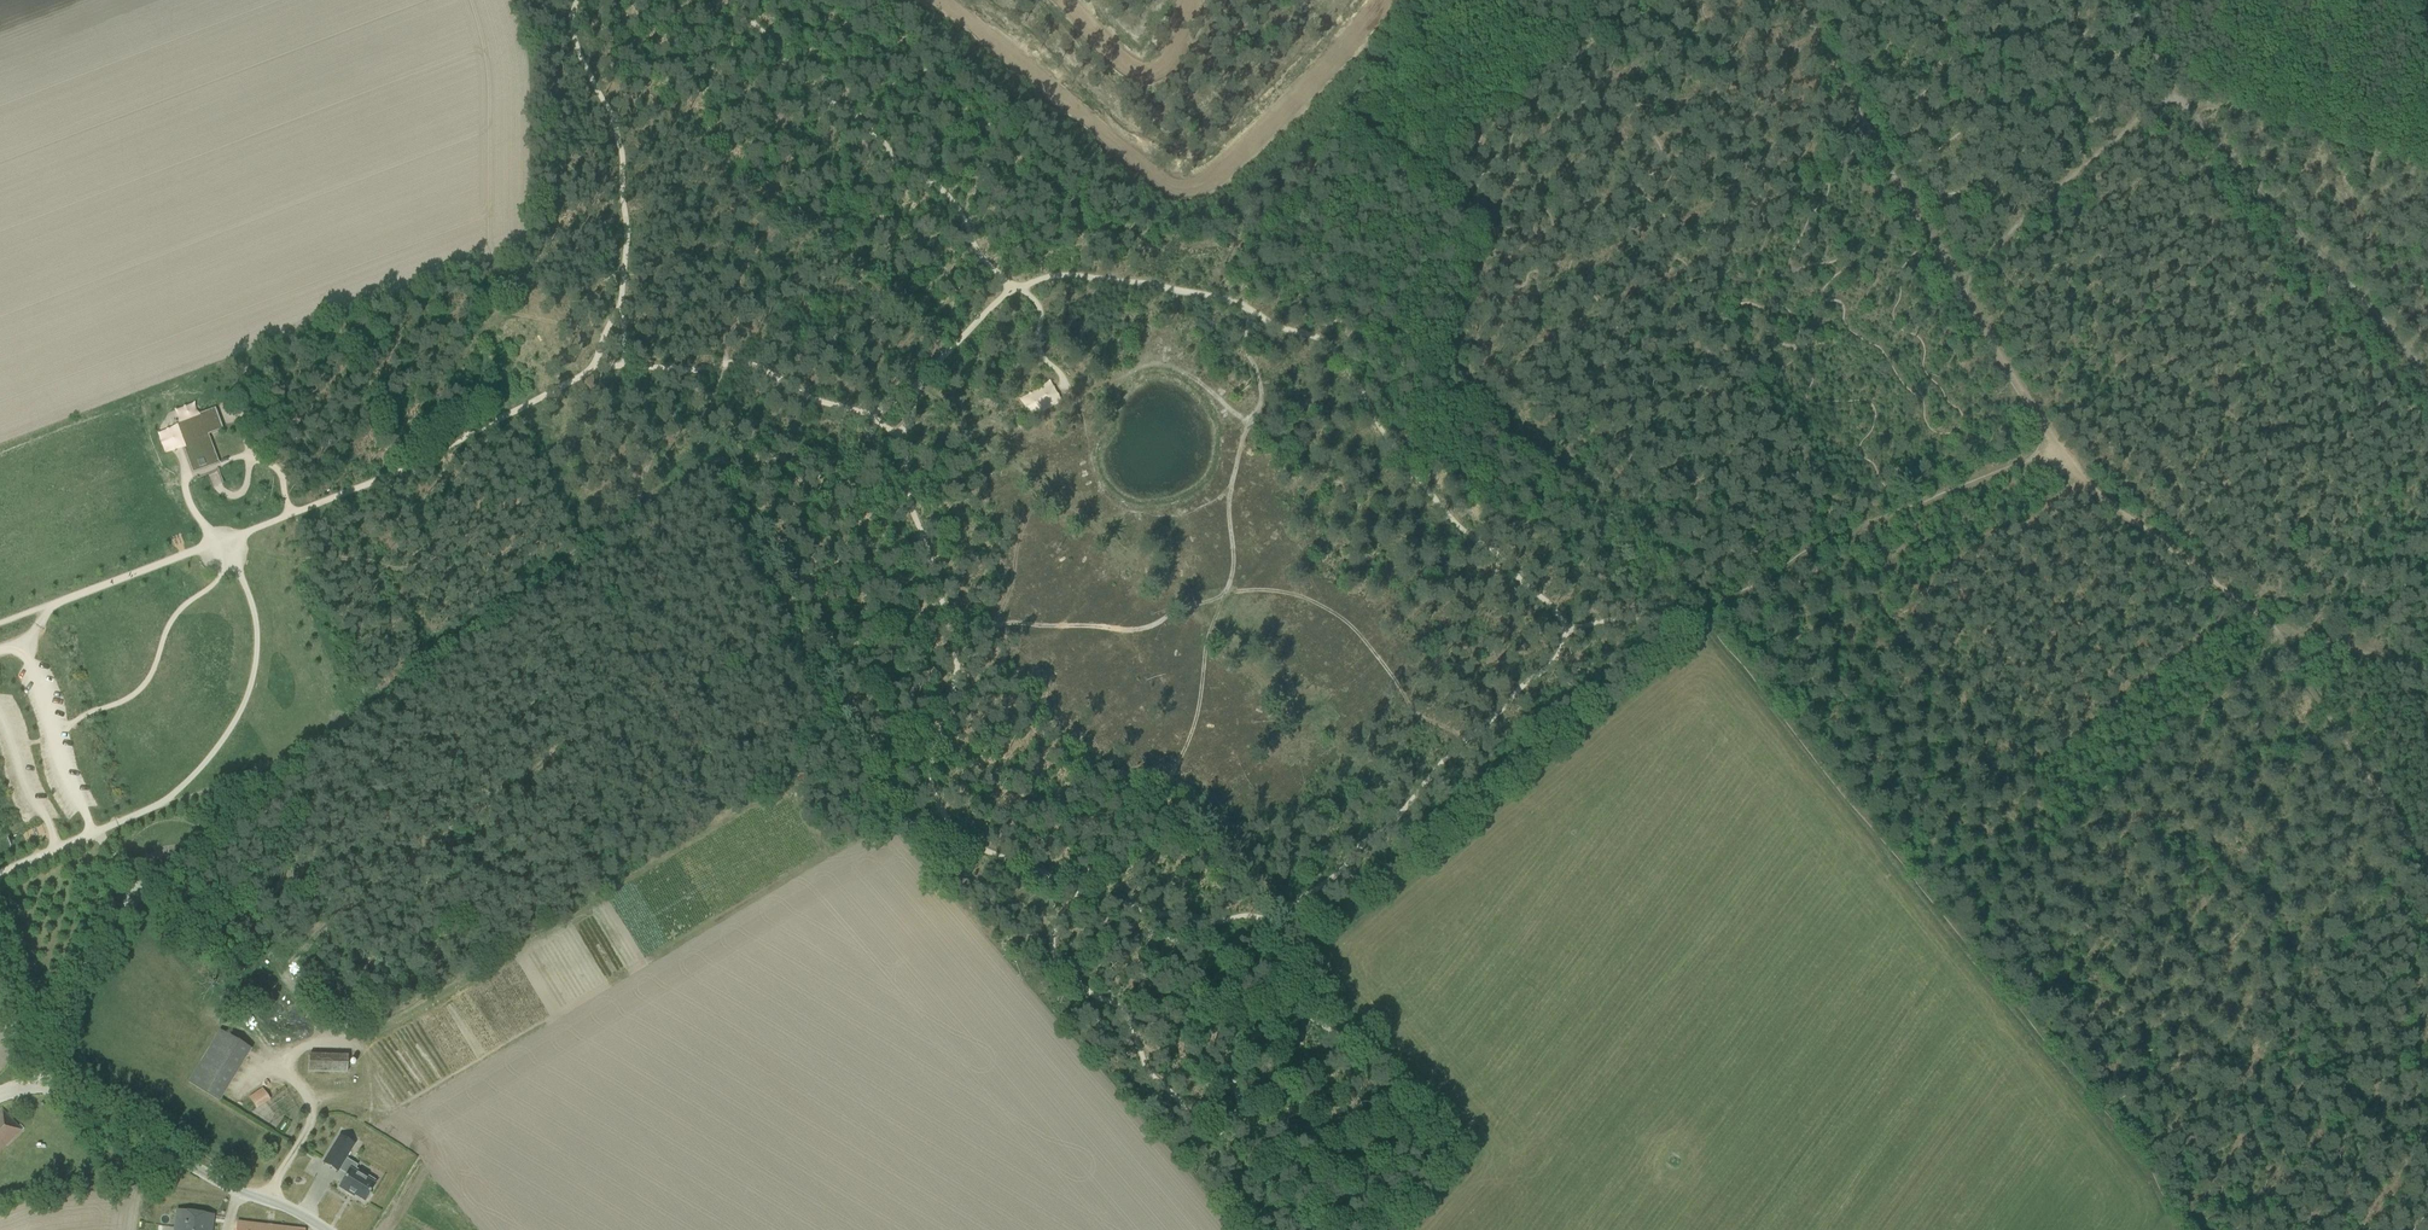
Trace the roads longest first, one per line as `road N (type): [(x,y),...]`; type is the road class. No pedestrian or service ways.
road 1 (track): [(950,826),(929,768),(957,680),(944,601),(906,496),(903,439),(870,416),(741,364),(701,371),(594,369),(410,466),(224,539),(254,612),(252,681),(208,761),(163,803)]
road 2 (track): [(1713,616),(1568,631),(1553,664),(1357,854),(1269,922),(1152,915),(967,843),(950,826)]
road 3 (track): [(1568,631),(1437,501),(1343,358),(1324,341),(1214,298),(1055,275),(1013,287),(919,387),(870,416)]
road 4 (track): [(1103,899),(1195,721),(1206,645),(1225,596),(1267,589),(1315,601),(1349,624),(1416,714),(1466,741)]
road 5 (track): [(1250,312),(1246,343),(1261,407),(1246,432),(1230,499),(1234,567),(1225,596),(1149,629),(1001,624),(953,659)]
road 6 (track): [(1269,922),(1283,1001),(1236,1055),(1237,1108),(1208,1139),(1144,1068),(1126,1014),(1094,997),(1050,947),(1082,892)]
road 7 (track): [(637,513),(311,747),(163,803)]
road 8 (track): [(950,826),(881,794),(732,472),(712,464),(637,513)]
road 9 (track): [(649,464),(706,412),(724,373),(726,324),(779,128),(782,50)]
road 10 (track): [(649,464),(414,568),(230,551)]
road 11 (tertiary): [(326,1229),(288,1206),(234,1189),(57,1088),(43,1073),(0,972)]
road 12 (track): [(611,320),(566,326),(466,307),(345,367),(305,414),(241,439),(244,454)]
road 13 (track): [(1013,287),(983,259),(943,191),(920,183),(855,120),(801,82),(747,0)]
road 14 (track): [(579,0),(571,30),(622,156),(625,367)]
road 15 (track): [(2185,103),(2427,376)]
road 16 (track): [(2056,450),(2108,501),(2283,638)]
road 17 (track): [(1960,287),(2185,103)]
road 18 (track): [(2185,103),(2427,175)]
road 19 (track): [(0,624),(224,539)]
road 20 (track): [(2408,837),(2283,638)]
road 21 (track): [(1960,287),(2056,450)]
road 22 (track): [(1847,91),(1938,247)]
road 23 (track): [(163,803),(0,874)]
road 24 (track): [(292,514),(278,470),(247,460),(245,486),(229,496),(211,475)]
road 25 (track): [(2299,636),(2427,674)]
road 26 (track): [(1013,287),(1038,309),(1041,354),(1065,390)]

